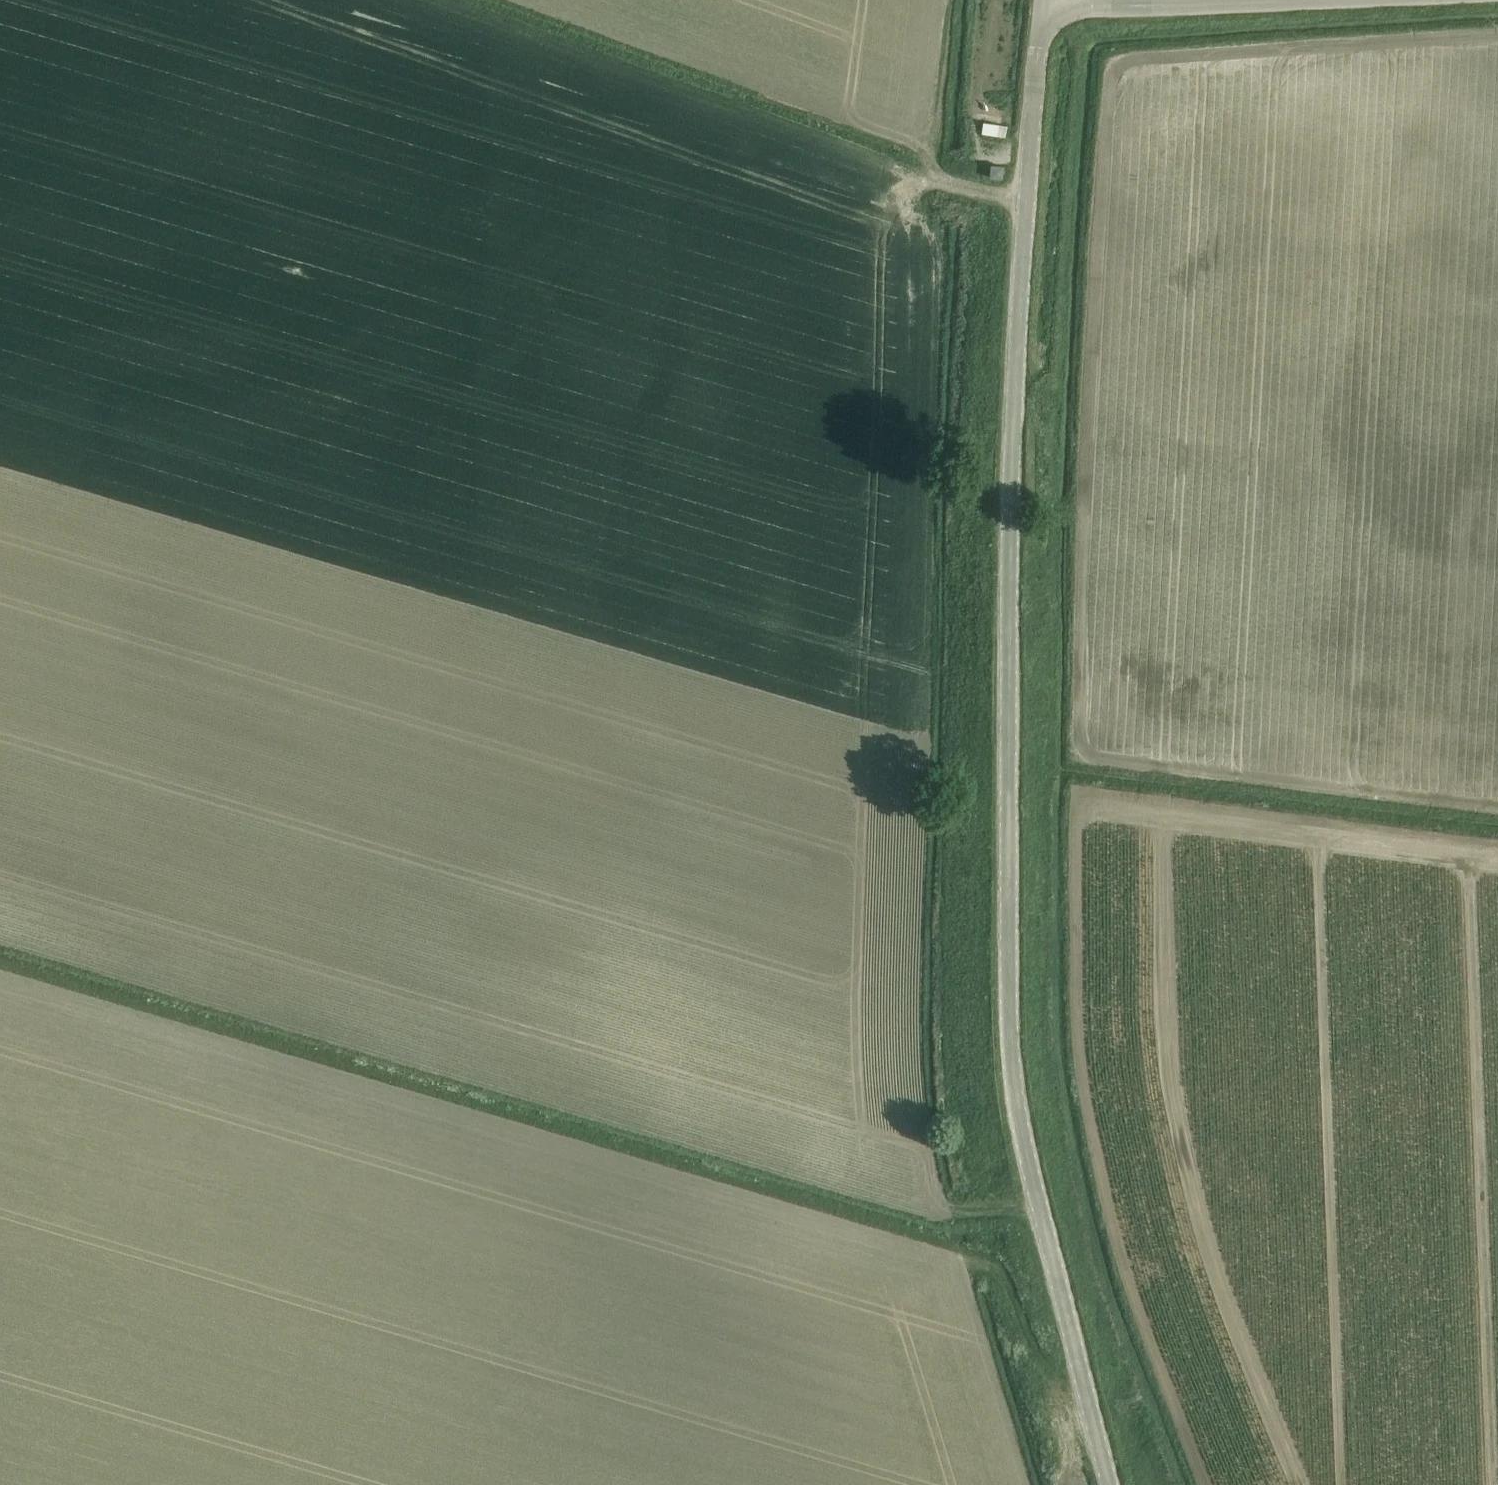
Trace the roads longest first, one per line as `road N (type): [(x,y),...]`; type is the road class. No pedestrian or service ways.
road 1 (unclassified): [(1112,1484),(1023,1117),(1003,957),(1005,516),(1040,9)]
road 2 (unclassified): [(1040,9),(1180,0)]

